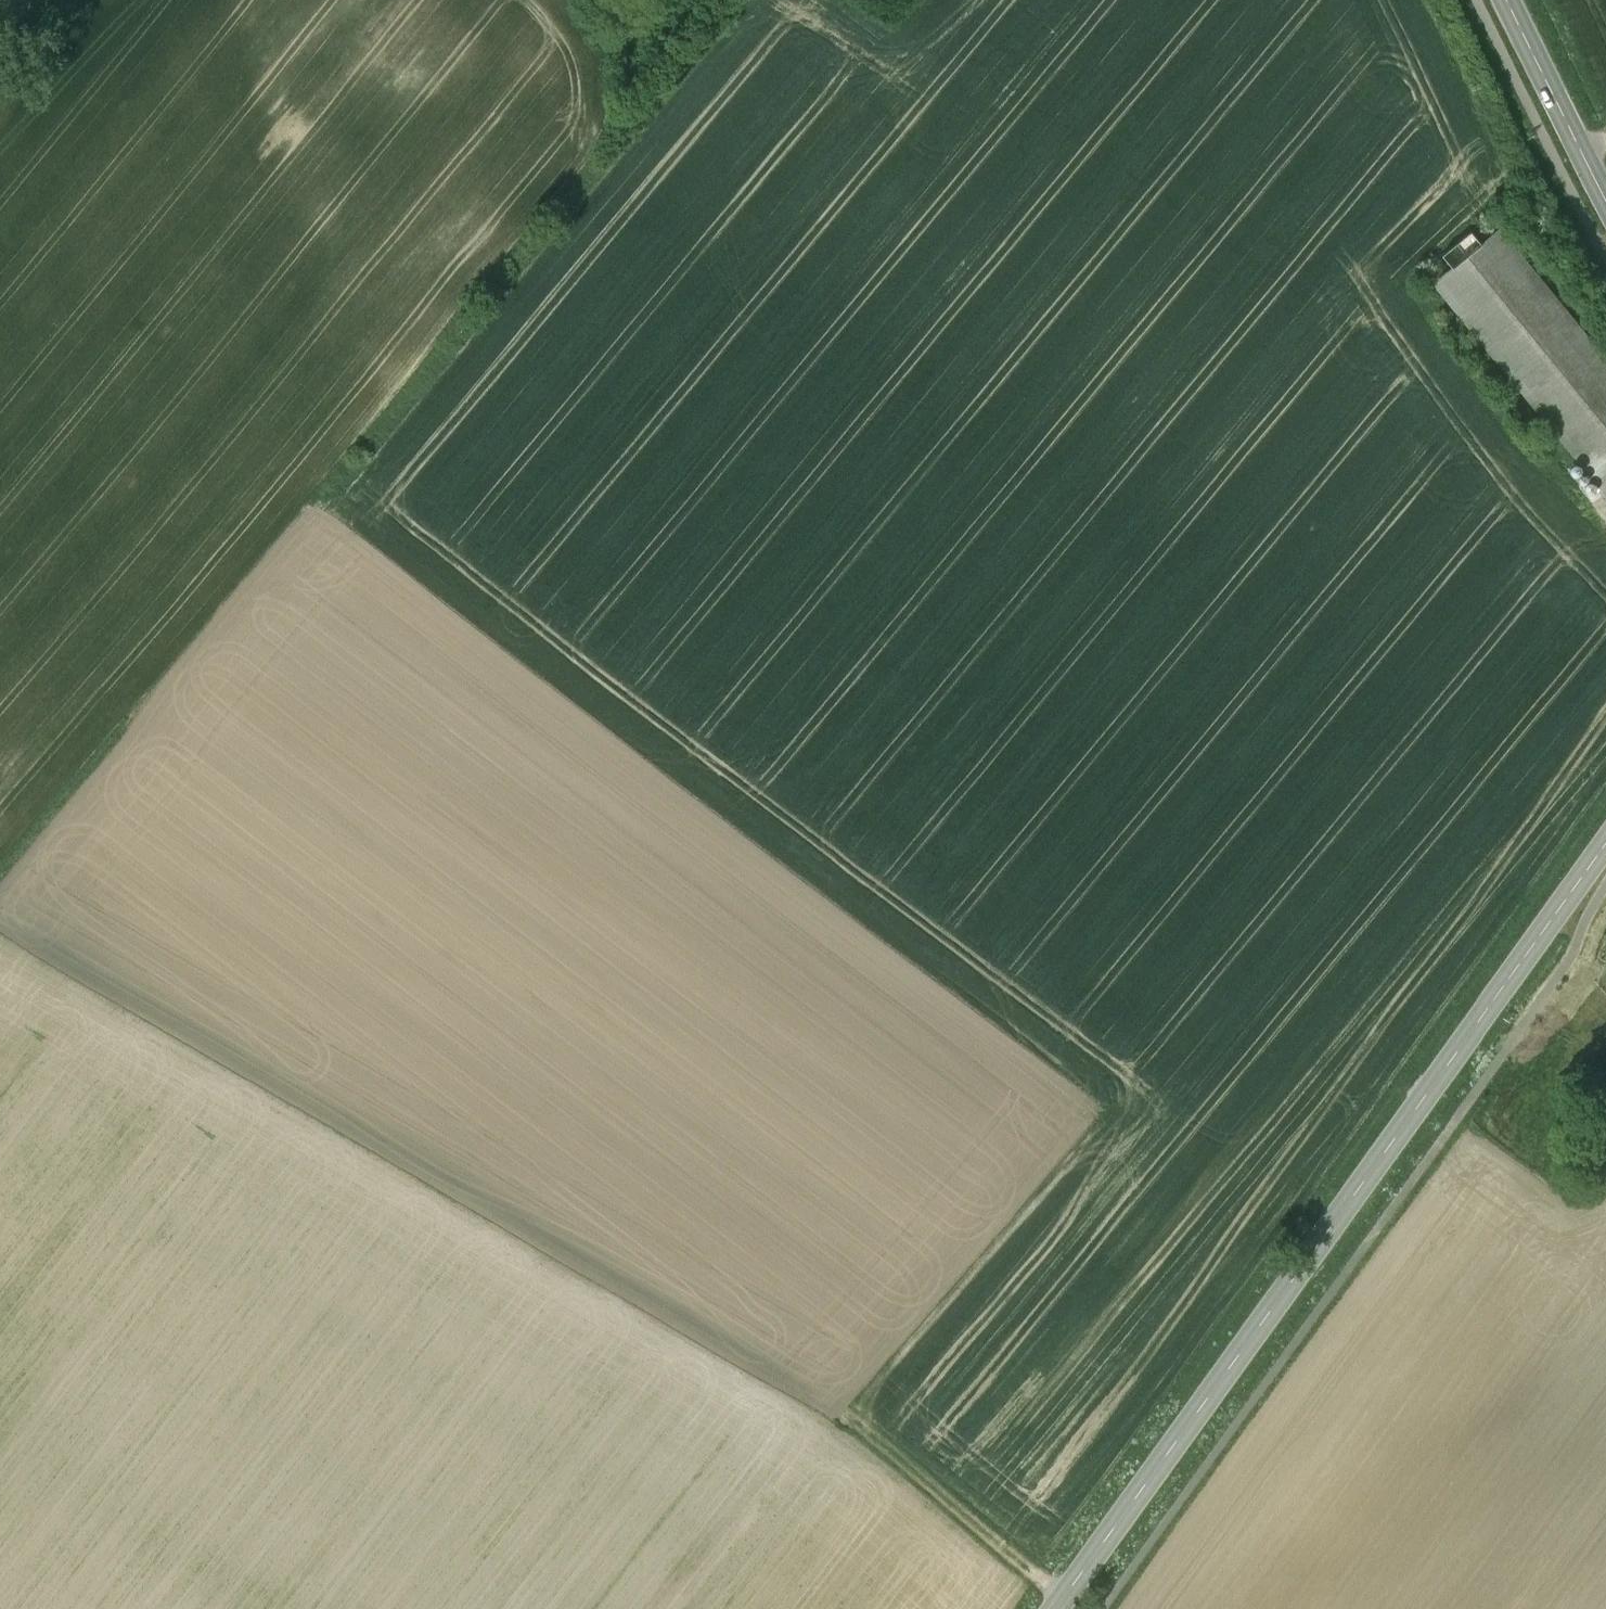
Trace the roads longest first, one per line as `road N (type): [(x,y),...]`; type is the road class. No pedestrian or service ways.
road 1 (track): [(1065,1596),(842,1411),(0,920)]
road 2 (tertiary): [(1056,1608),(1605,844)]
road 3 (tertiary): [(1507,0),(1605,199)]

